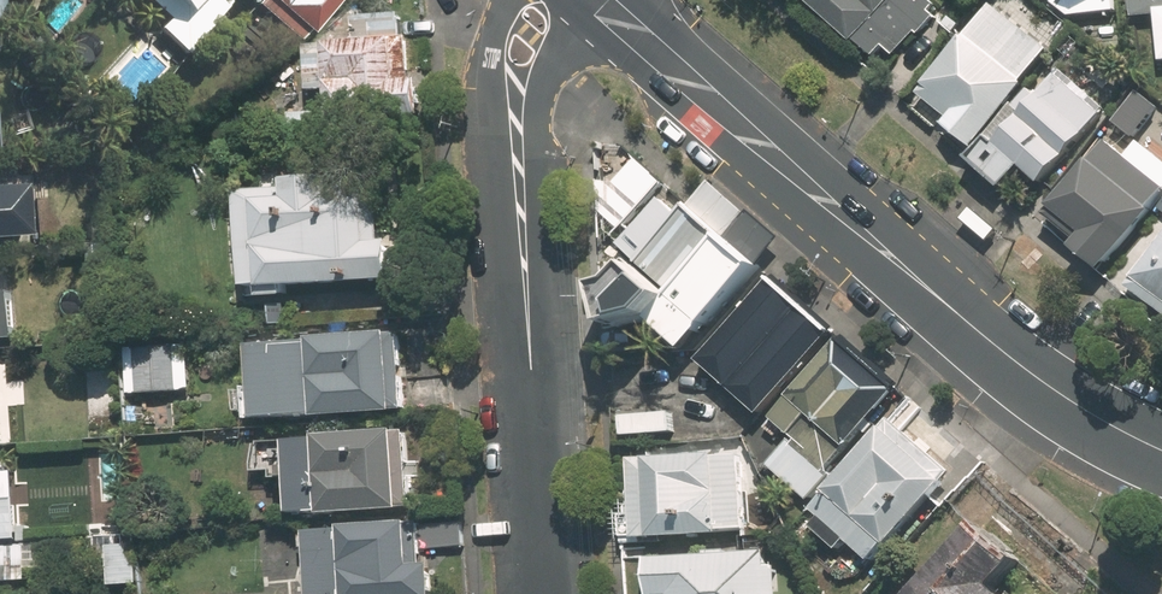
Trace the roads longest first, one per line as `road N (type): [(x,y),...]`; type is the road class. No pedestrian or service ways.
road 1 (secondary): [(1161,450),(1022,367),(598,0)]
road 2 (residential): [(517,145),(550,593)]
road 3 (residential): [(517,145),(500,46),(523,0)]
road 4 (residential): [(559,0),(548,61),(517,145)]

